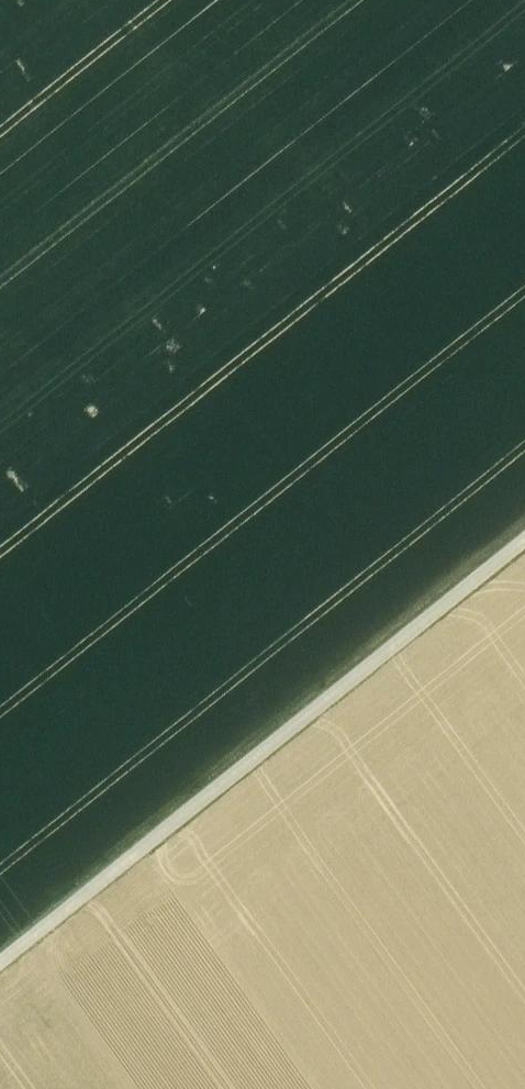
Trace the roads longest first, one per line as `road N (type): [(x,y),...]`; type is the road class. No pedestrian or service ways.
road 1 (track): [(524,544),(0,966)]

